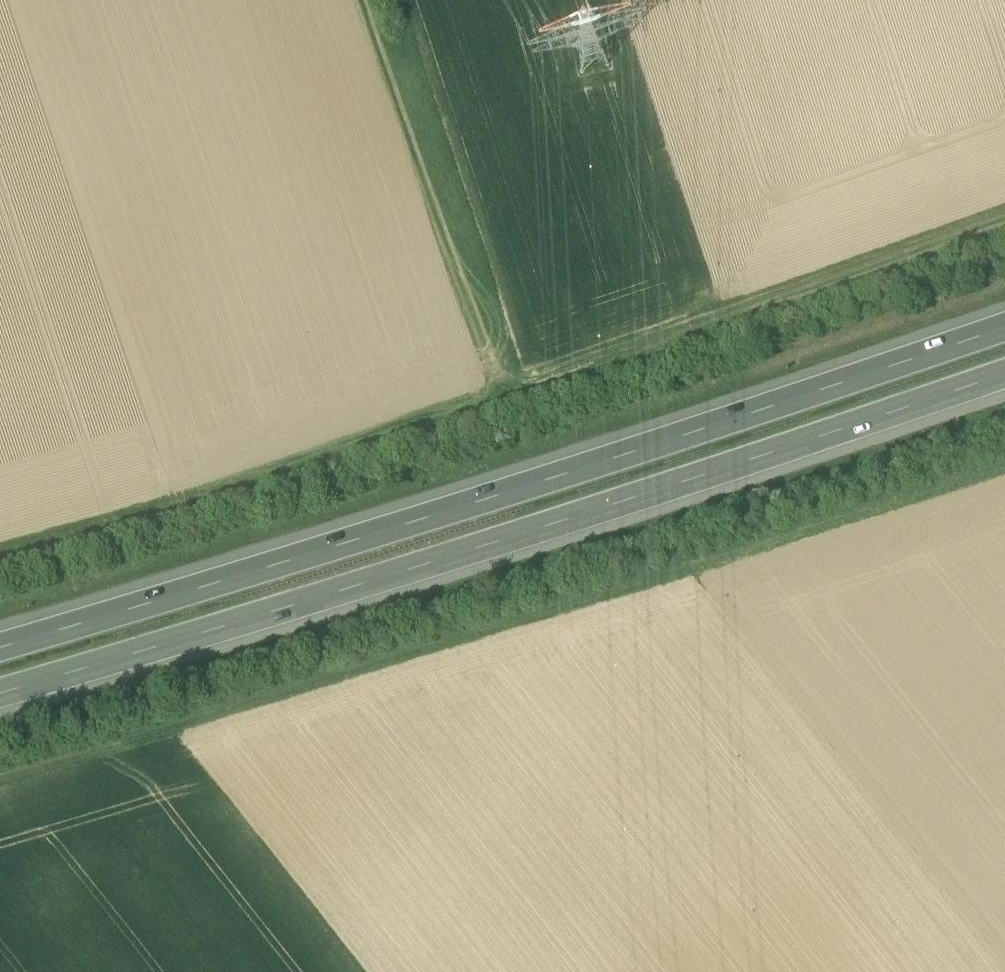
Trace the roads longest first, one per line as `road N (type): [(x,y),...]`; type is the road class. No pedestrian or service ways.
road 1 (track): [(0,548),(1004,212)]
road 2 (motorway): [(0,693),(427,562),(1004,364)]
road 3 (motorway): [(1004,320),(511,488),(0,646)]
road 4 (track): [(0,794),(717,583),(1004,489)]
road 5 (track): [(486,391),(361,0)]

